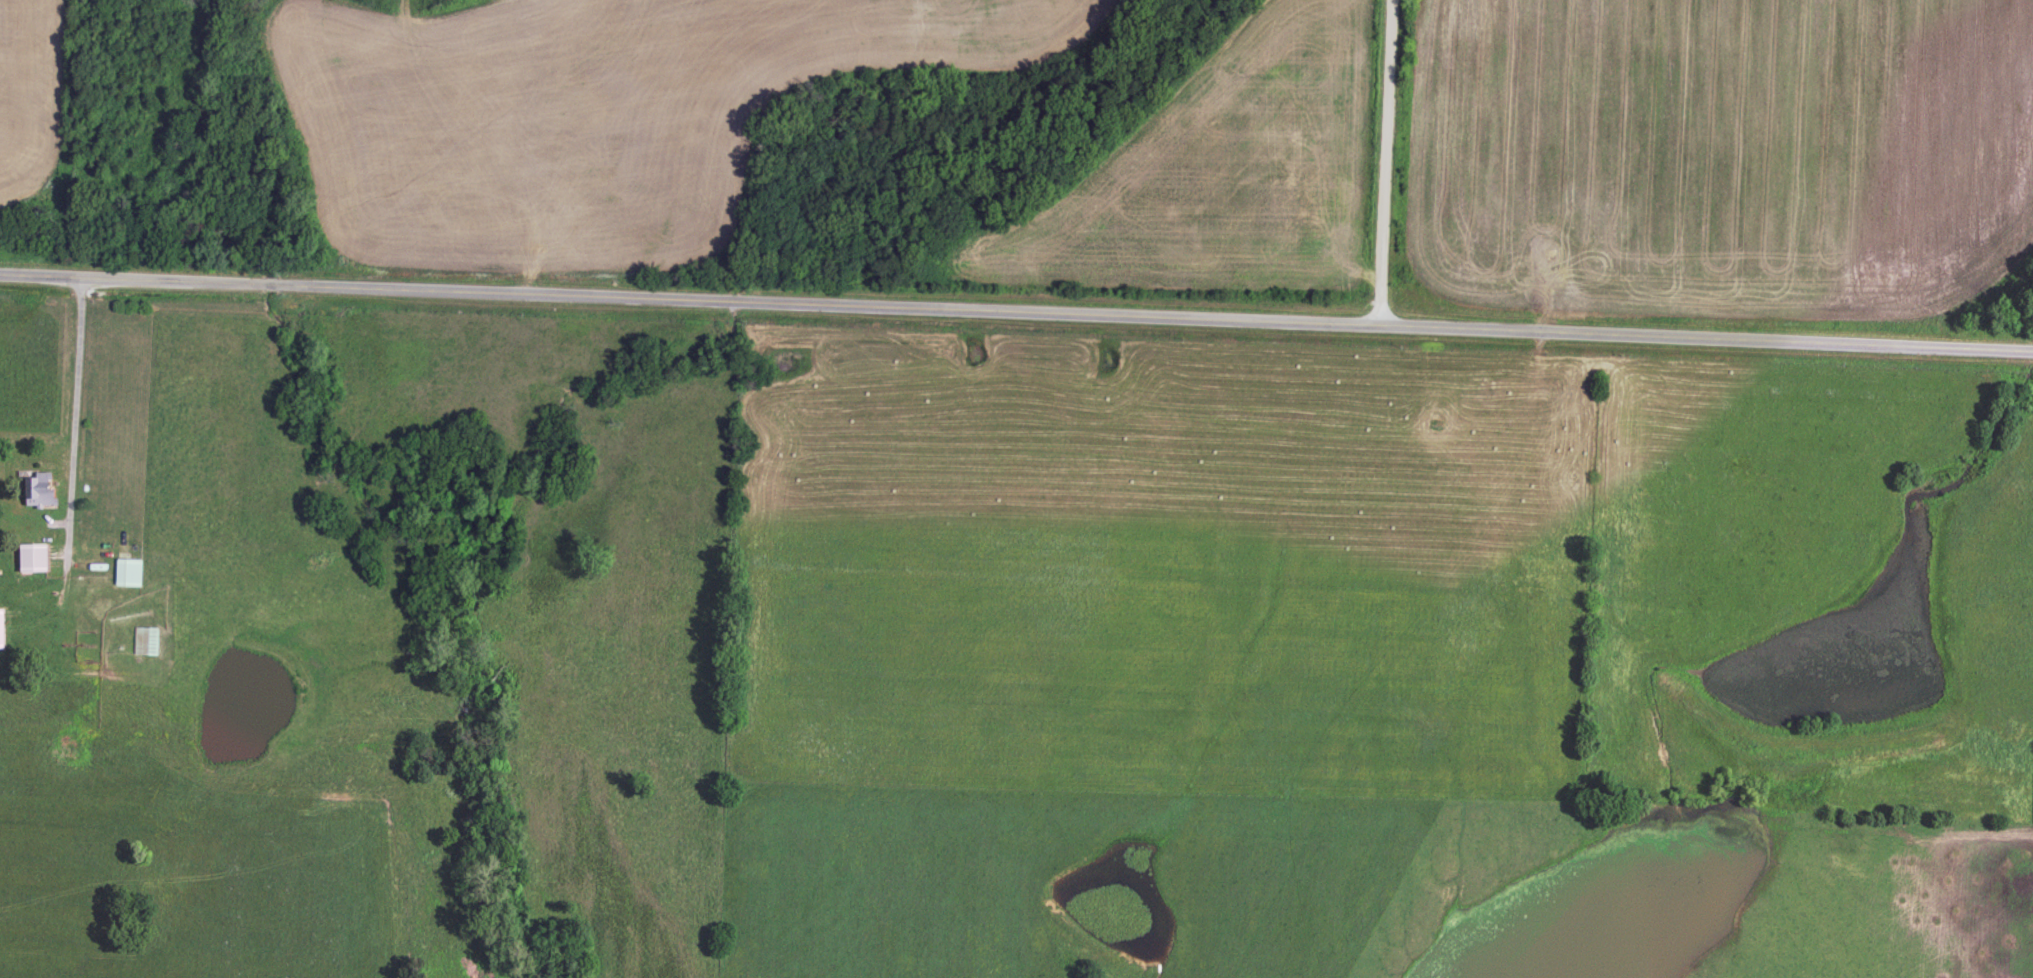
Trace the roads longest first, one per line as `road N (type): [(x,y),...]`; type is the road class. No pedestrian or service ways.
road 1 (tertiary): [(2032,355),(0,277)]
road 2 (residential): [(83,281),(59,597)]

